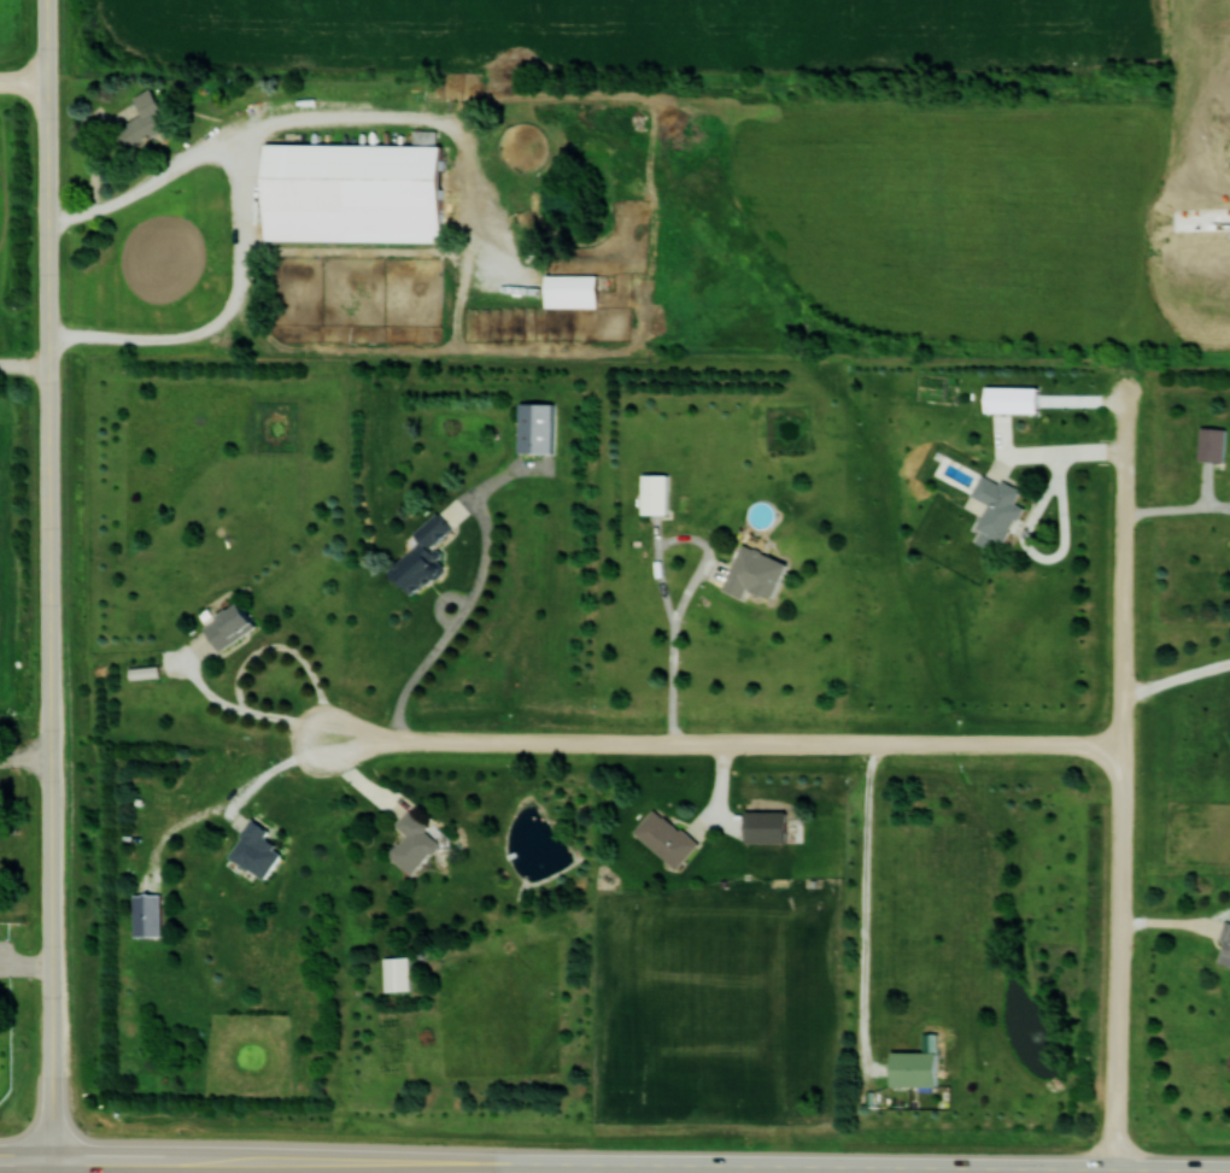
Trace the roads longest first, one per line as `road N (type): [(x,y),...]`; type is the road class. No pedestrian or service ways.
road 1 (secondary): [(1229,1170),(54,1160)]
road 2 (secondary): [(46,0),(54,1160)]
road 3 (residential): [(1119,1169),(1126,365)]
road 4 (residential): [(1123,746),(321,740)]

